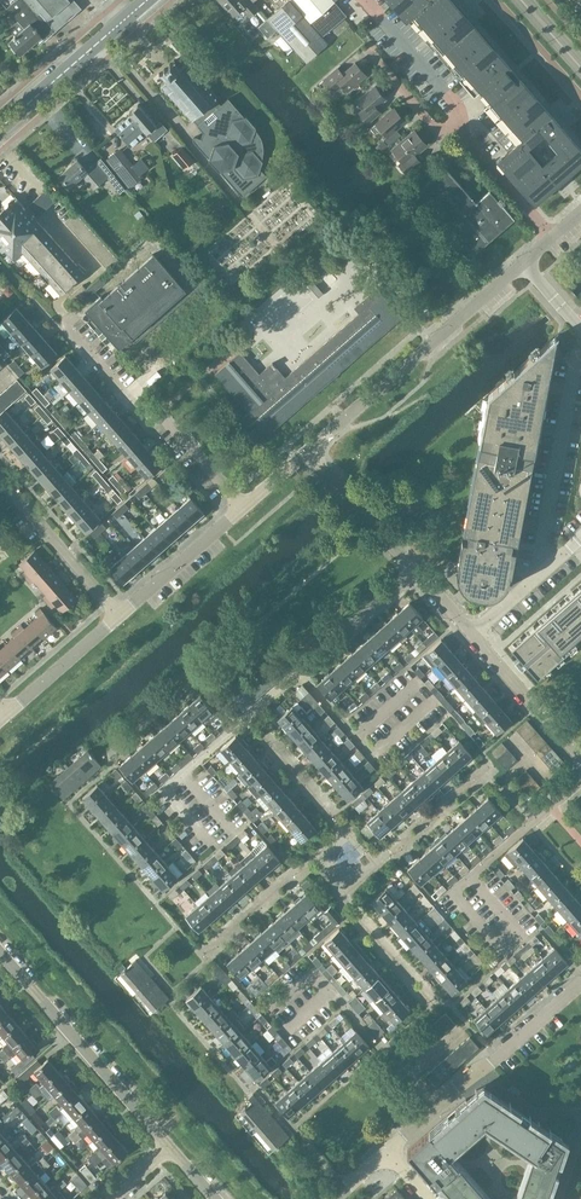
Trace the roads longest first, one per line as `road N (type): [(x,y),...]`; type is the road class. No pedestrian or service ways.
road 1 (residential): [(341,1190),(291,1132),(386,1049),(437,1106)]
road 2 (residential): [(314,446),(523,263)]
road 3 (residential): [(242,508),(163,420),(145,425),(67,338),(67,320)]
road 4 (residential): [(553,238),(460,130),(442,135),(371,52)]
road 5 (residential): [(170,1147),(0,952)]
road 6 (residential): [(580,981),(437,1106)]
road 7 (residential): [(0,480),(116,619)]
road 8 (residential): [(116,619),(242,508)]
road 9 (tertiary): [(0,130),(124,21)]
road 10 (residential): [(580,756),(474,635)]
road 11 (residential): [(297,674),(414,567)]
road 12 (residential): [(414,567),(314,446)]
road 13 (residential): [(4,718),(116,619)]
road 14 (residential): [(474,635),(580,539)]

